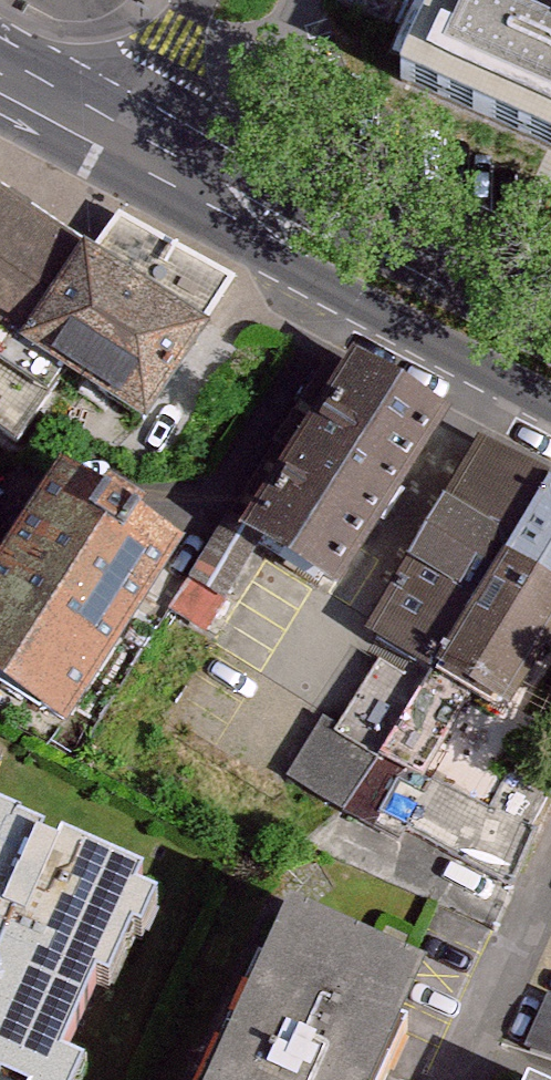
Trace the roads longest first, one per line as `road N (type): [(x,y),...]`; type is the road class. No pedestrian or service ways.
road 1 (primary): [(143,155),(275,262),(550,409)]
road 2 (primary): [(550,328),(313,206),(143,155)]
road 3 (tertiary): [(226,0),(143,155)]
road 4 (primary): [(0,78),(143,155)]

